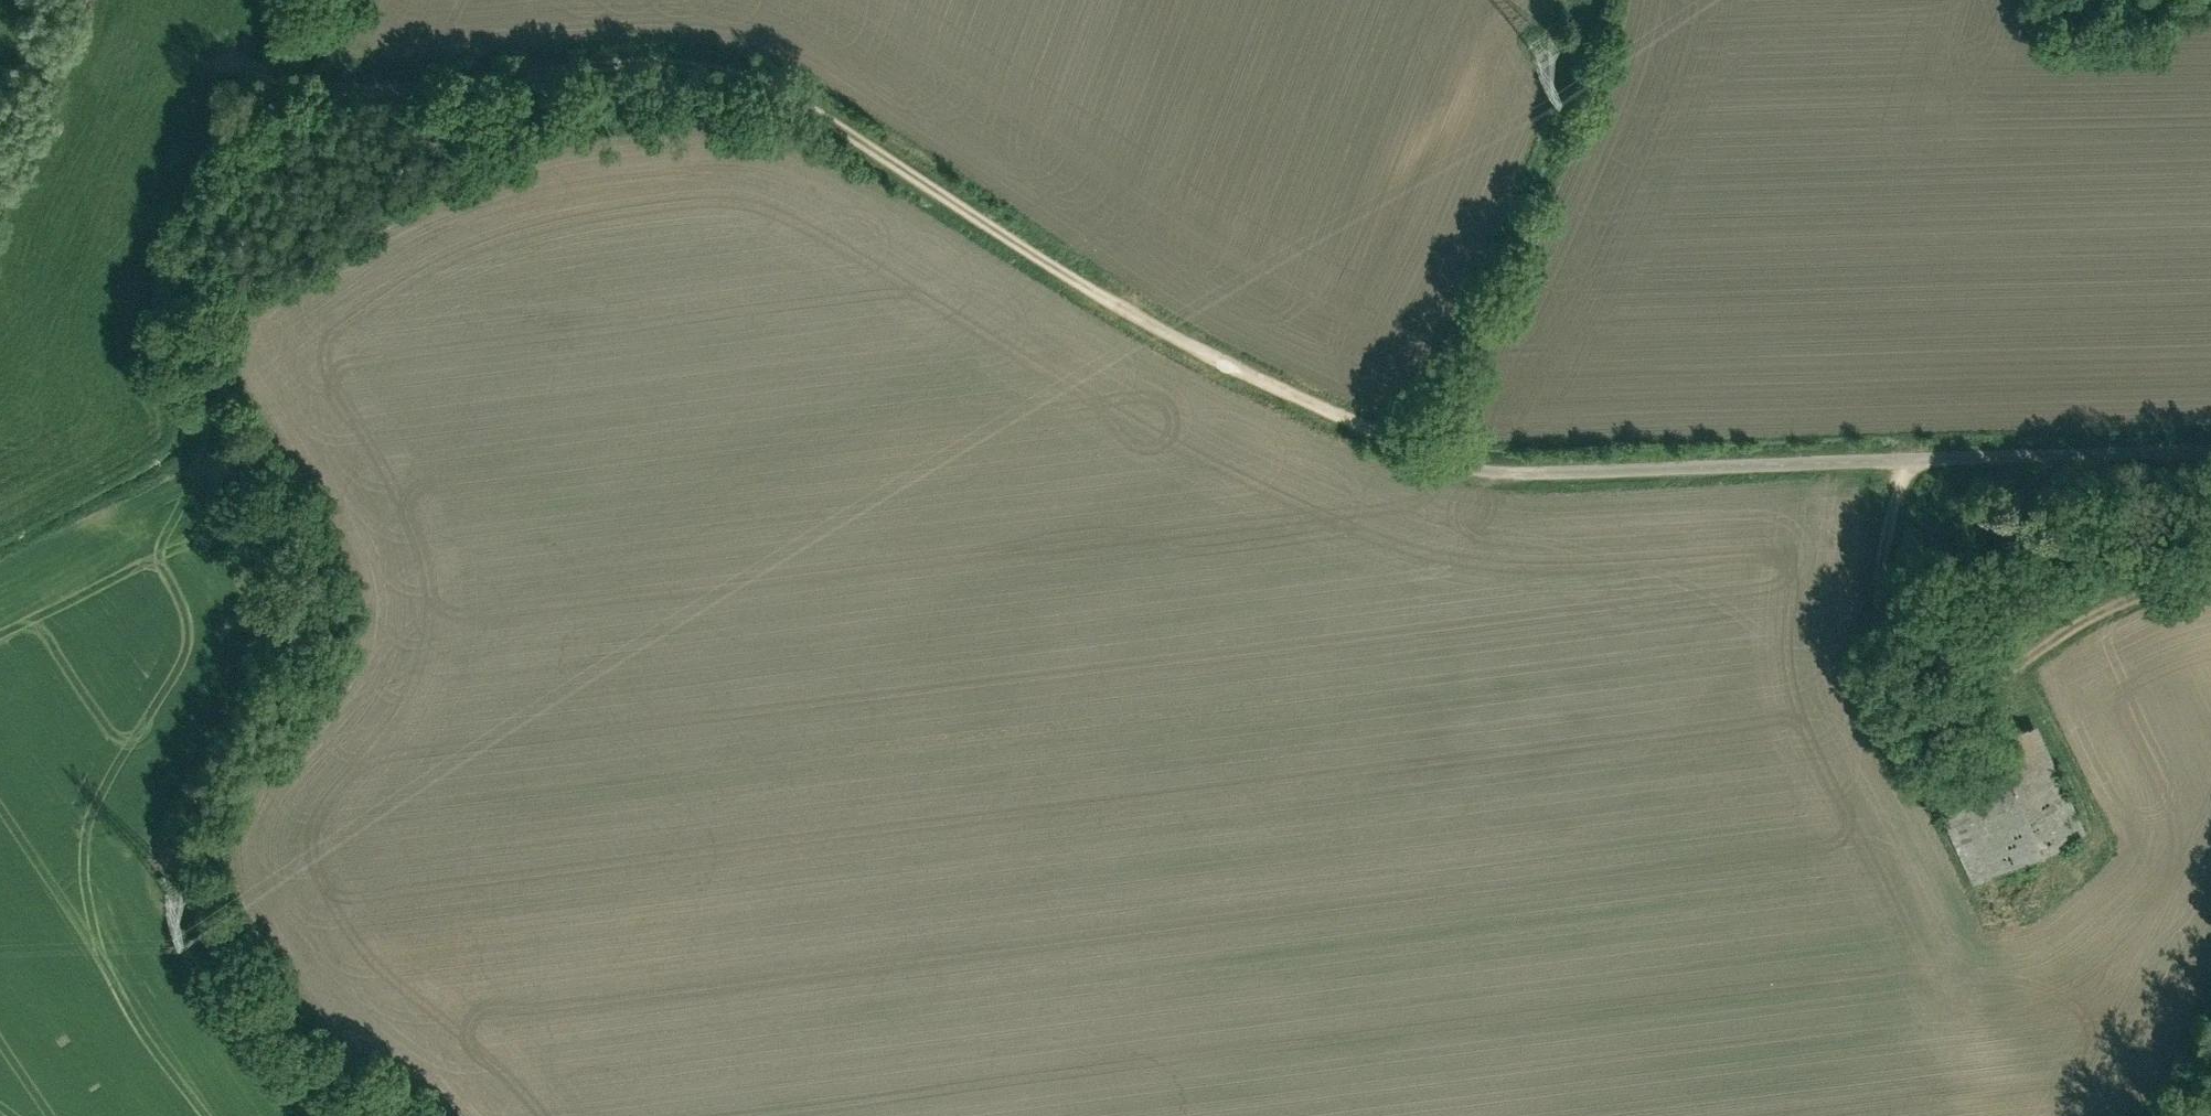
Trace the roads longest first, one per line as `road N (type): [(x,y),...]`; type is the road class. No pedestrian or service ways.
road 1 (track): [(2210,452),(1522,476),(1248,378),(796,115)]
road 2 (track): [(1910,463),(1881,563),(1883,606),(1906,631),(1959,663),(1998,670),(2022,663)]

